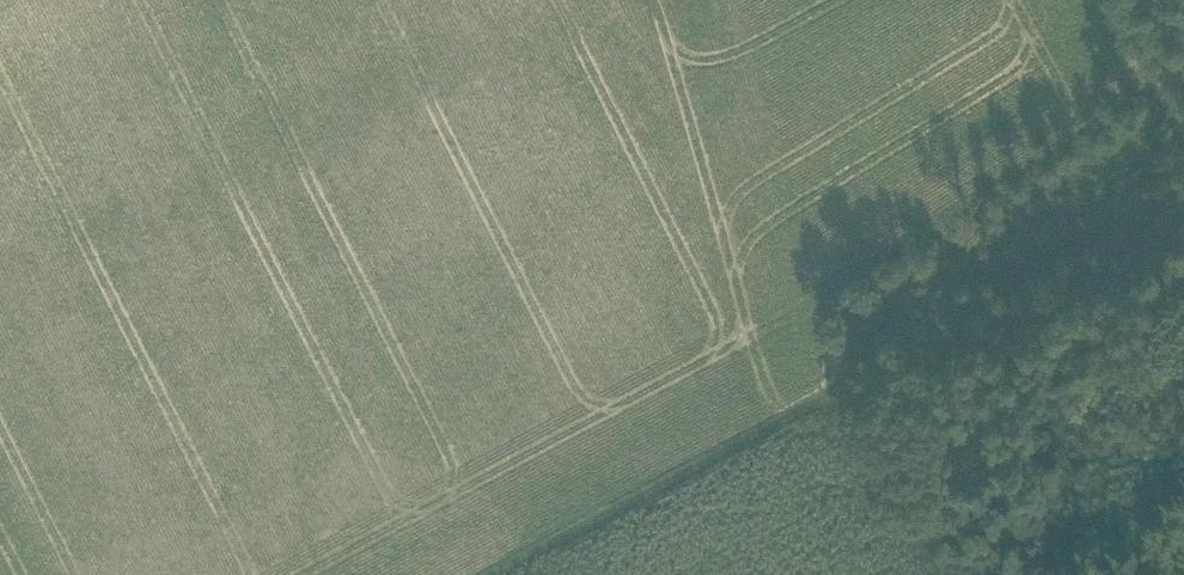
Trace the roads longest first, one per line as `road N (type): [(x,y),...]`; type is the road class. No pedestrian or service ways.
road 1 (track): [(488,574),(841,386)]
road 2 (track): [(1183,202),(929,351),(841,386)]
road 3 (track): [(1109,0),(1183,123)]

